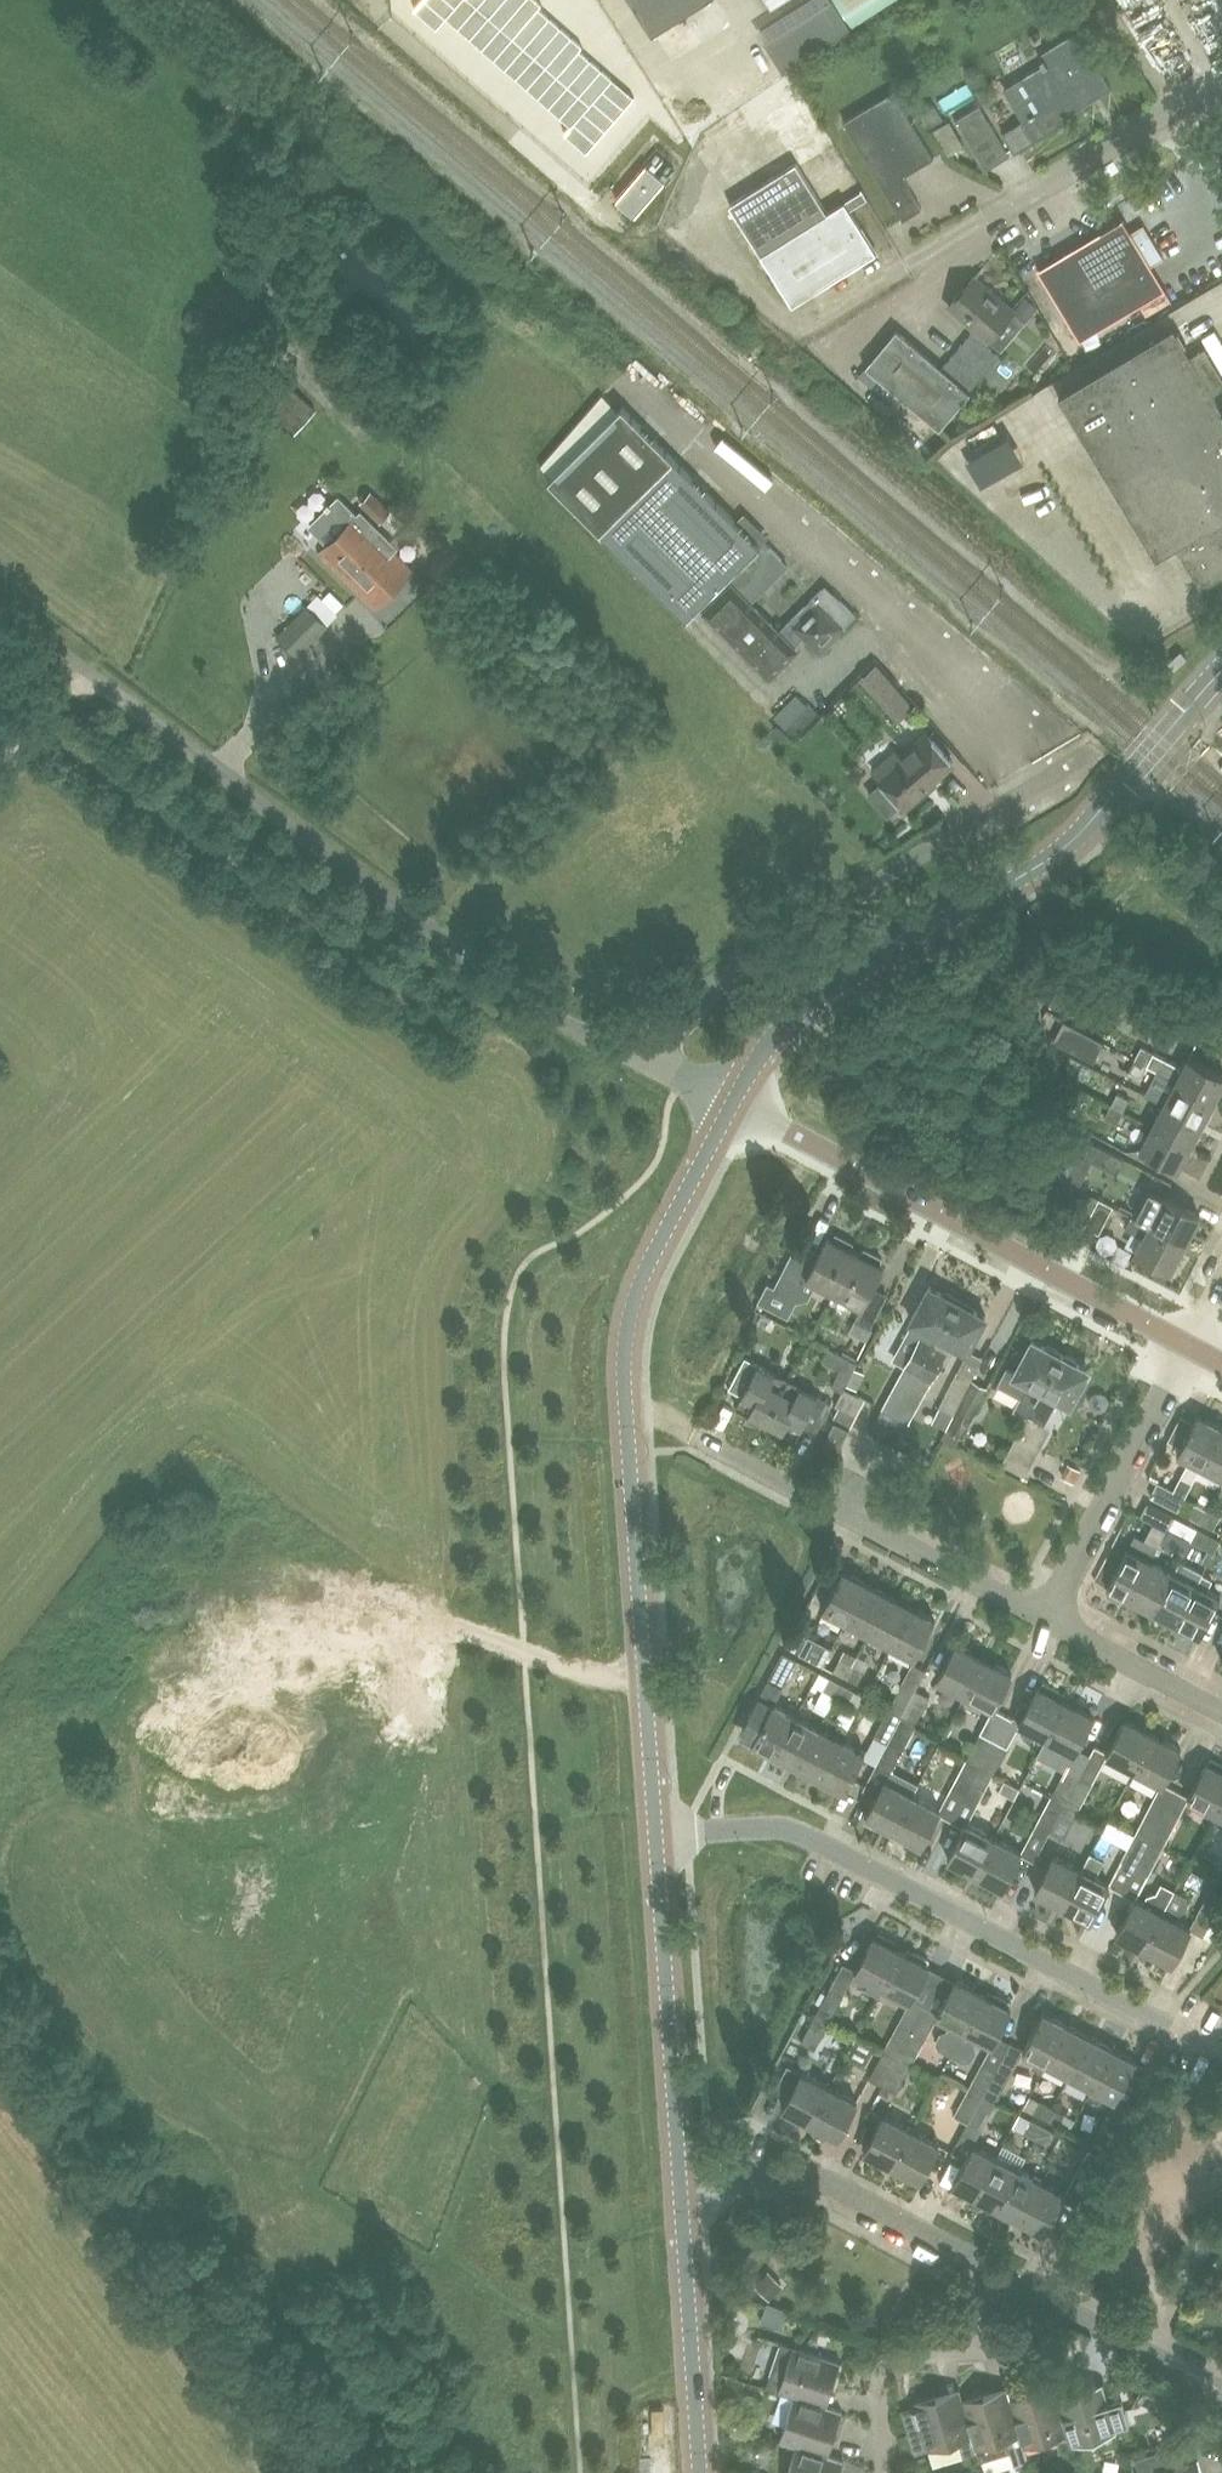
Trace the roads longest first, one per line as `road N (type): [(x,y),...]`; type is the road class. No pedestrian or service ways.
road 1 (unclassified): [(733,1103),(563,1027),(506,989),(0,608)]
road 2 (secondary): [(654,1836),(627,1338),(656,1241),(733,1103)]
road 3 (secondary): [(733,1103),(793,1021),(1047,861),(1086,827),(1221,672)]
road 4 (residential): [(1213,2050),(810,1839),(764,1828),(654,1836)]
road 5 (residential): [(1181,1343),(733,1103)]
road 6 (residential): [(1049,1616),(709,1445)]
road 7 (secondary): [(679,2185),(654,1836)]
road 8 (unclassified): [(1221,95),(1185,89),(930,251)]
road 9 (residential): [(994,2274),(884,2217),(796,2183),(679,2185)]
road 10 (residential): [(1049,1616),(1181,1343)]
road 11 (secondary): [(701,2472),(679,2185)]
road 12 (residential): [(1221,1715),(1049,1616)]
road 13 (residential): [(885,2472),(887,2367),(900,2356),(958,2351)]
road 14 (residential): [(1150,2354),(994,2274)]
road 15 (residential): [(1150,2354),(1200,2253),(1221,2239)]

